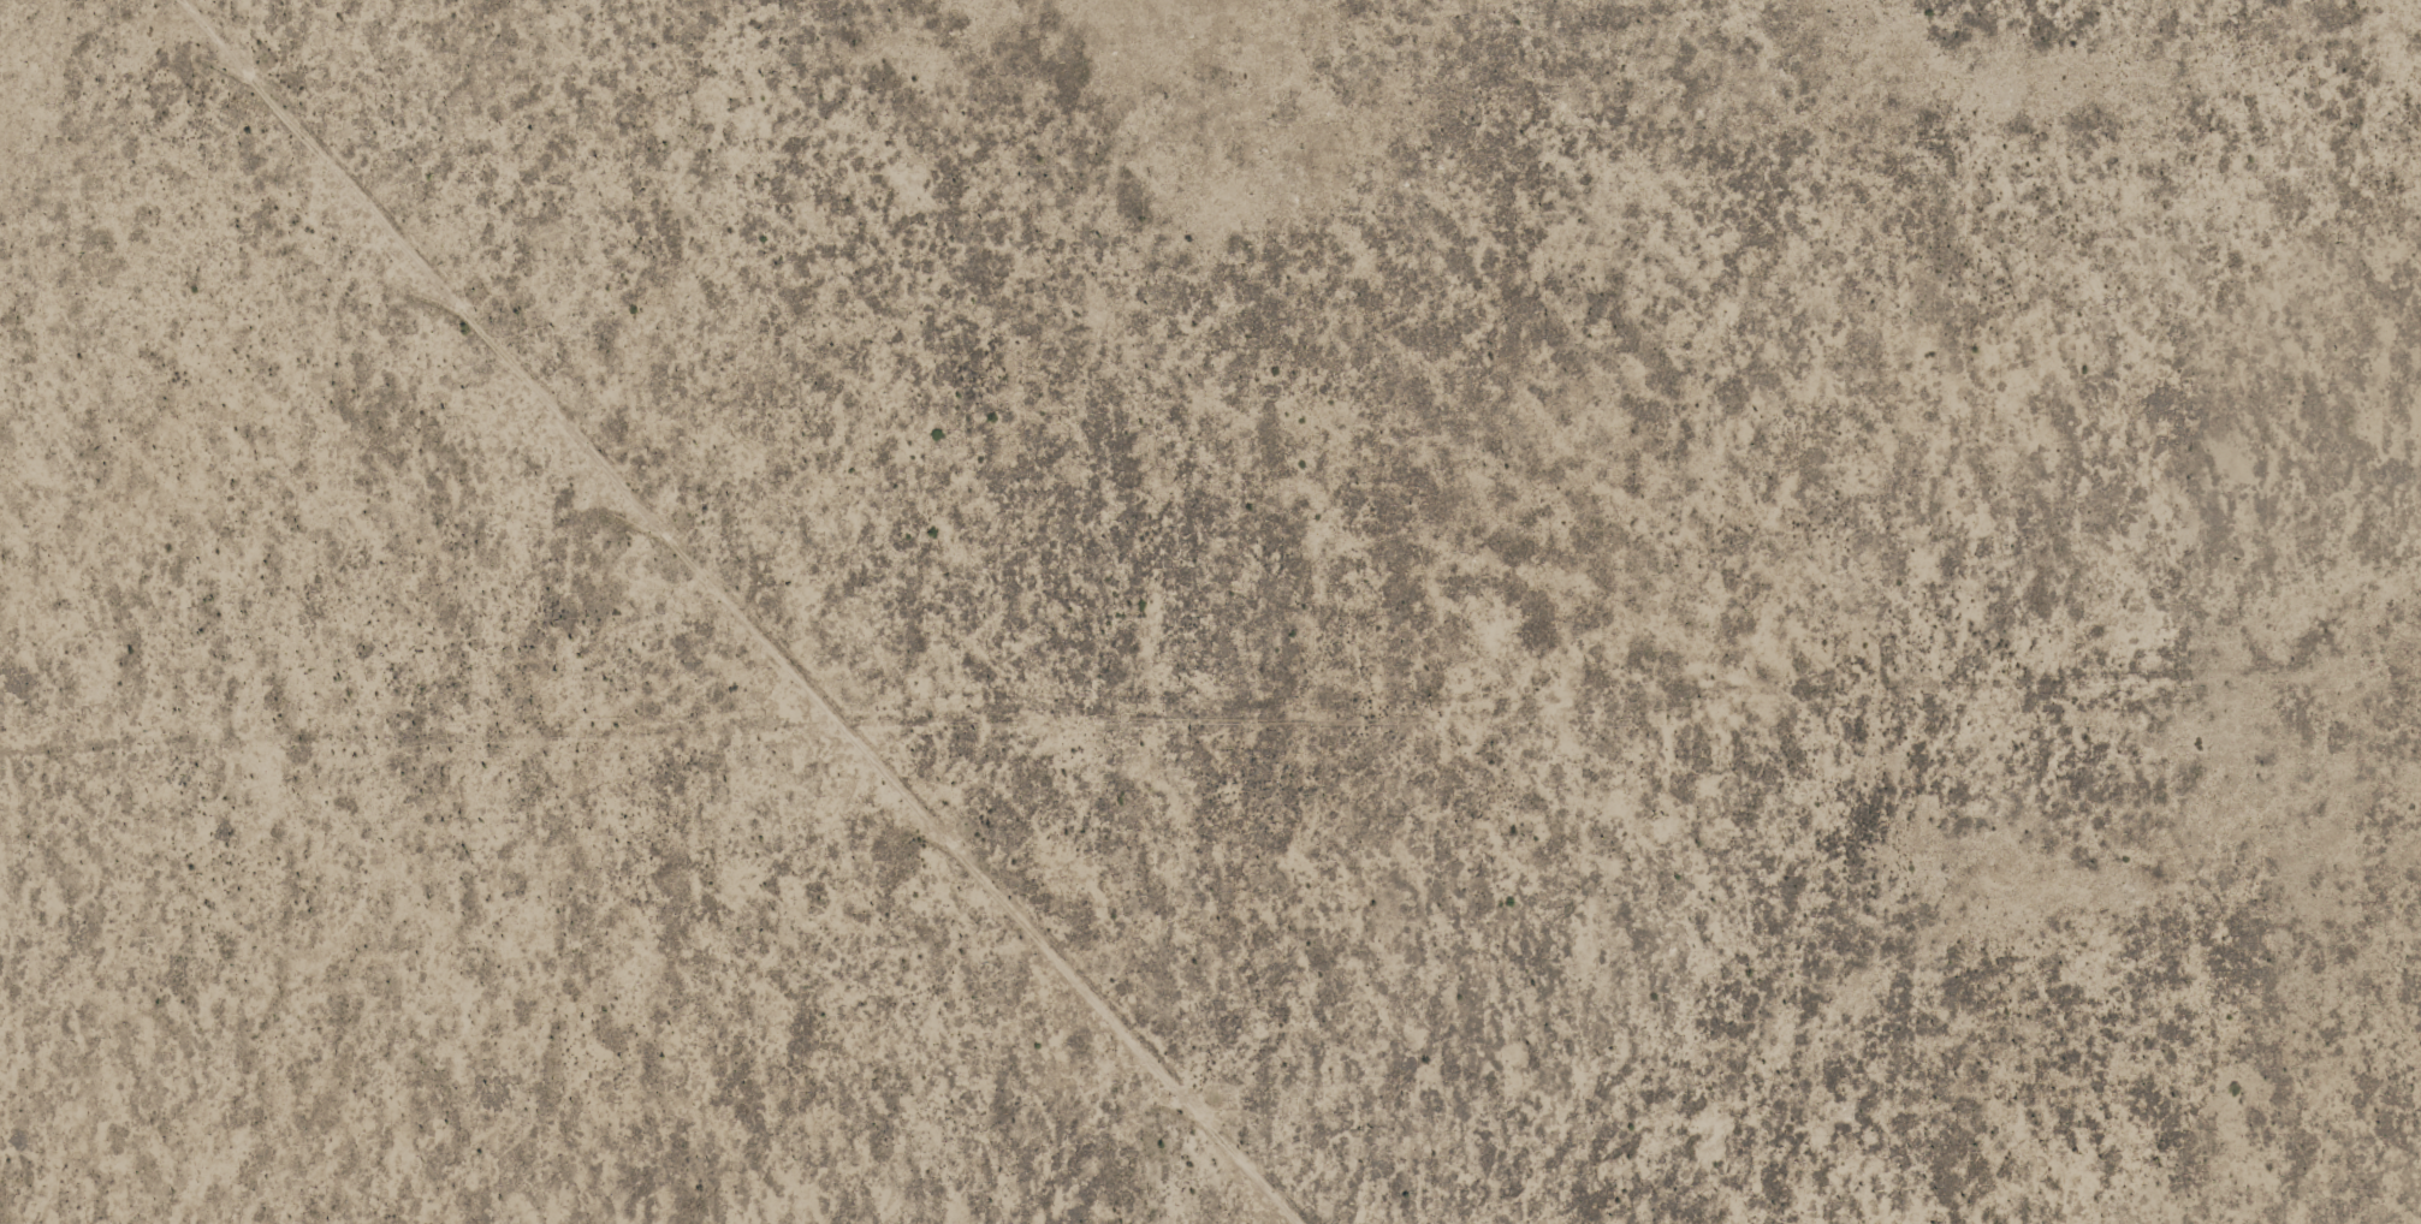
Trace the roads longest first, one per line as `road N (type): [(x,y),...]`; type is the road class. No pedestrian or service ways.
road 1 (track): [(125,0),(1254,1223)]

